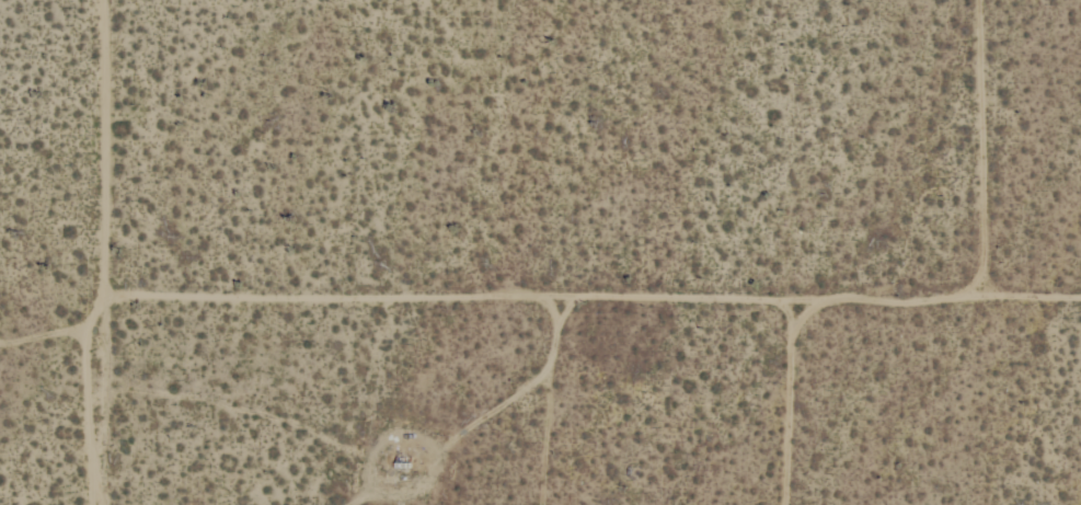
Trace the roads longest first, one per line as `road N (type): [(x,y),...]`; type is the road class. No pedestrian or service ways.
road 1 (track): [(108,298),(1080,295)]
road 2 (track): [(111,504),(107,0)]
road 3 (track): [(986,295),(985,0)]

